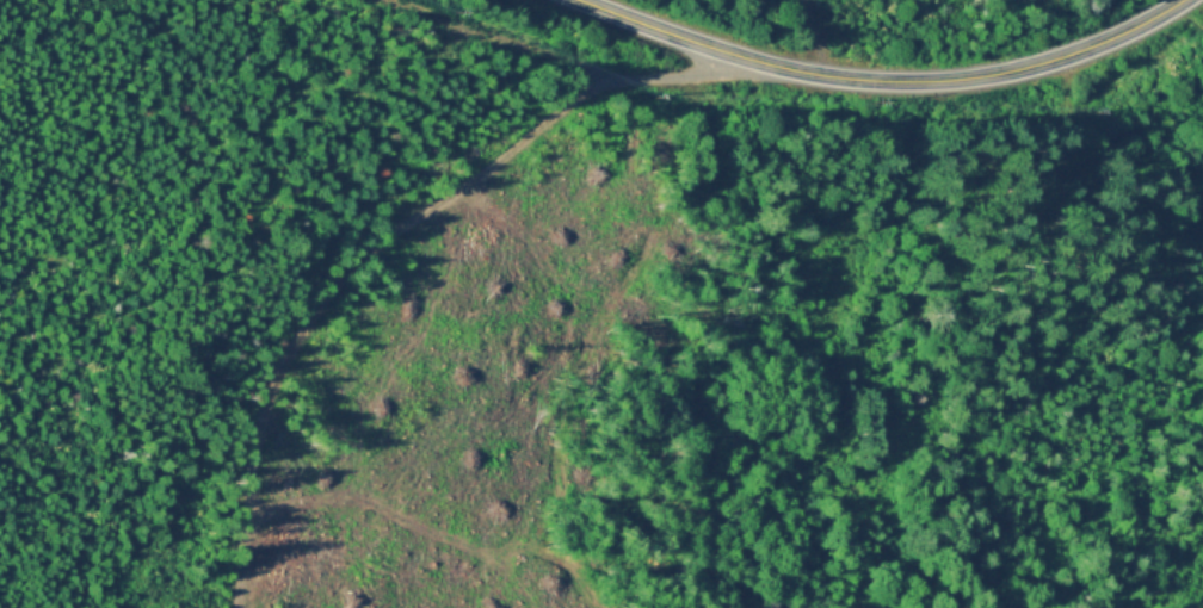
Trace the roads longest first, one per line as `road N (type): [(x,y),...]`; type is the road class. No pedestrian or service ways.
road 1 (track): [(219,607),(226,494),(348,268),(603,87),(757,60)]
road 2 (secondary): [(587,0),(757,60),(915,80),(1037,63),(1122,33),(1180,0)]
road 3 (track): [(410,0),(637,81)]

